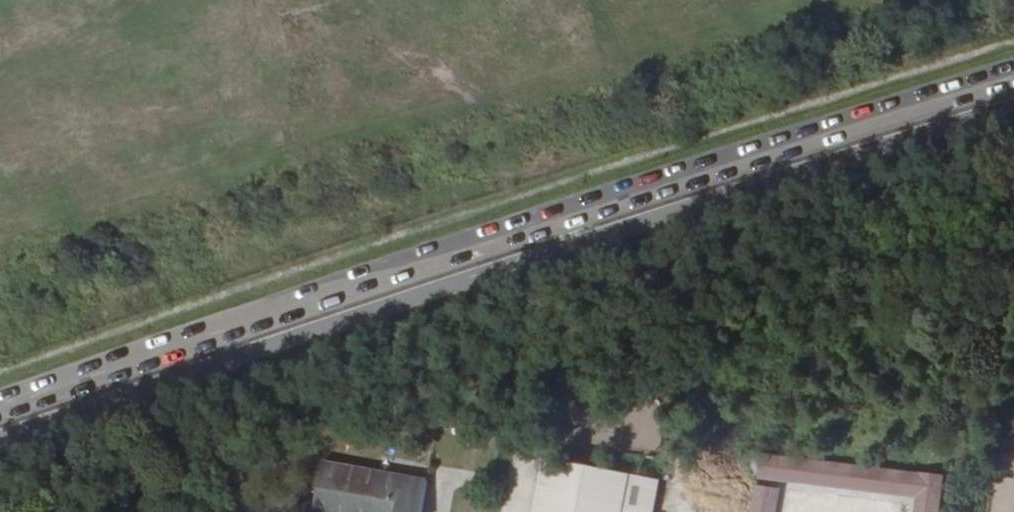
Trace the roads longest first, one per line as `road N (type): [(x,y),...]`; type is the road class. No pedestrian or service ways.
road 1 (unclassified): [(0,440),(658,216),(1013,109)]
road 2 (unclassified): [(1013,81),(611,201),(0,407)]

